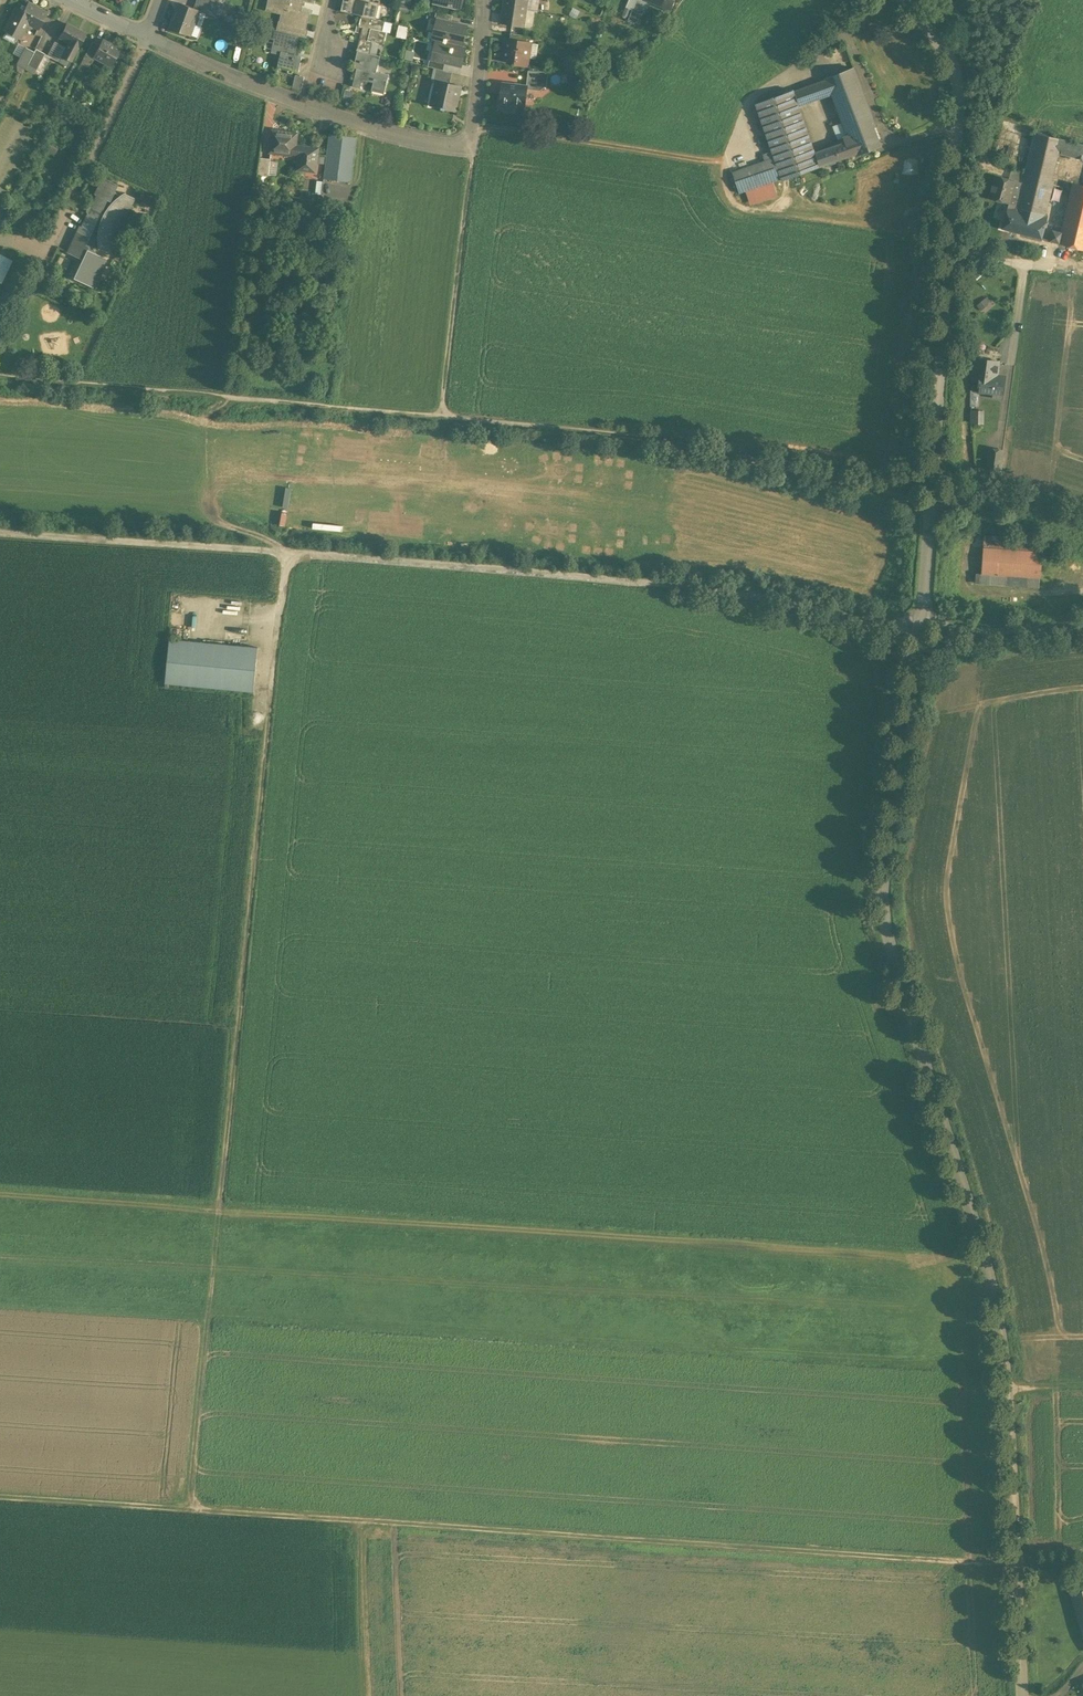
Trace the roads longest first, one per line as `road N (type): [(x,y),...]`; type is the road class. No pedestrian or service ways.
road 1 (tertiary): [(920,626),(884,902),(1003,1315),(1023,1695)]
road 2 (track): [(0,532),(678,586),(959,631),(1082,626)]
road 3 (track): [(193,1505),(288,551),(227,526)]
road 4 (track): [(1016,1568),(0,1494)]
road 5 (track): [(932,498),(613,434),(0,377)]
road 6 (residential): [(904,0),(950,59),(958,90),(920,626)]
road 7 (residential): [(147,37),(369,126),(473,148),(488,0)]
road 8 (track): [(443,414),(473,148)]
road 9 (track): [(476,127),(728,161)]
road 10 (residential): [(39,266),(147,37)]
road 11 (track): [(238,397),(204,421),(200,454),(205,506),(227,526)]
road 12 (track): [(932,498),(1082,527)]

